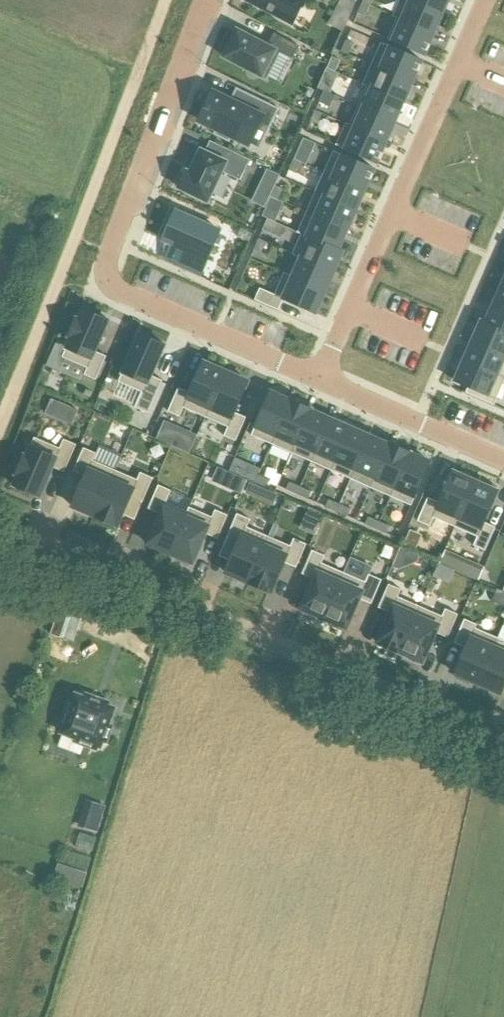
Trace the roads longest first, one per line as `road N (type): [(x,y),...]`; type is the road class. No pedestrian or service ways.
road 1 (unclassified): [(503,749),(0,528)]
road 2 (residential): [(204,0),(105,261),(106,287),(320,379)]
road 3 (track): [(0,429),(163,0)]
road 4 (residential): [(320,379),(486,0)]
road 5 (residential): [(320,379),(503,460)]

